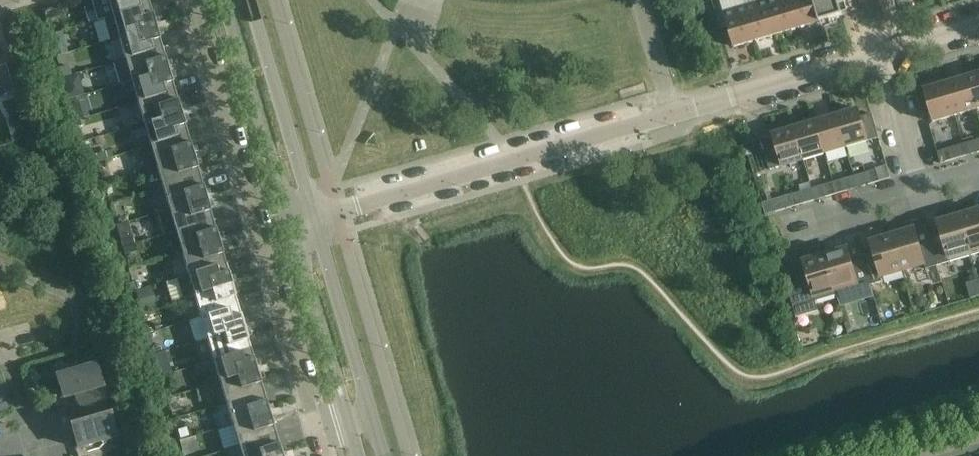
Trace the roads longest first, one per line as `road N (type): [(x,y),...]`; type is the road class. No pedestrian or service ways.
road 1 (residential): [(351,421),(319,432),(188,0)]
road 2 (residential): [(314,215),(673,113)]
road 3 (tertiary): [(223,0),(292,225)]
road 4 (tertiary): [(314,215),(251,0)]
road 5 (residential): [(673,113),(881,53)]
road 6 (tertiary): [(371,414),(314,215)]
road 7 (tertiary): [(292,225),(351,421)]
road 8 (residential): [(924,185),(881,53)]

